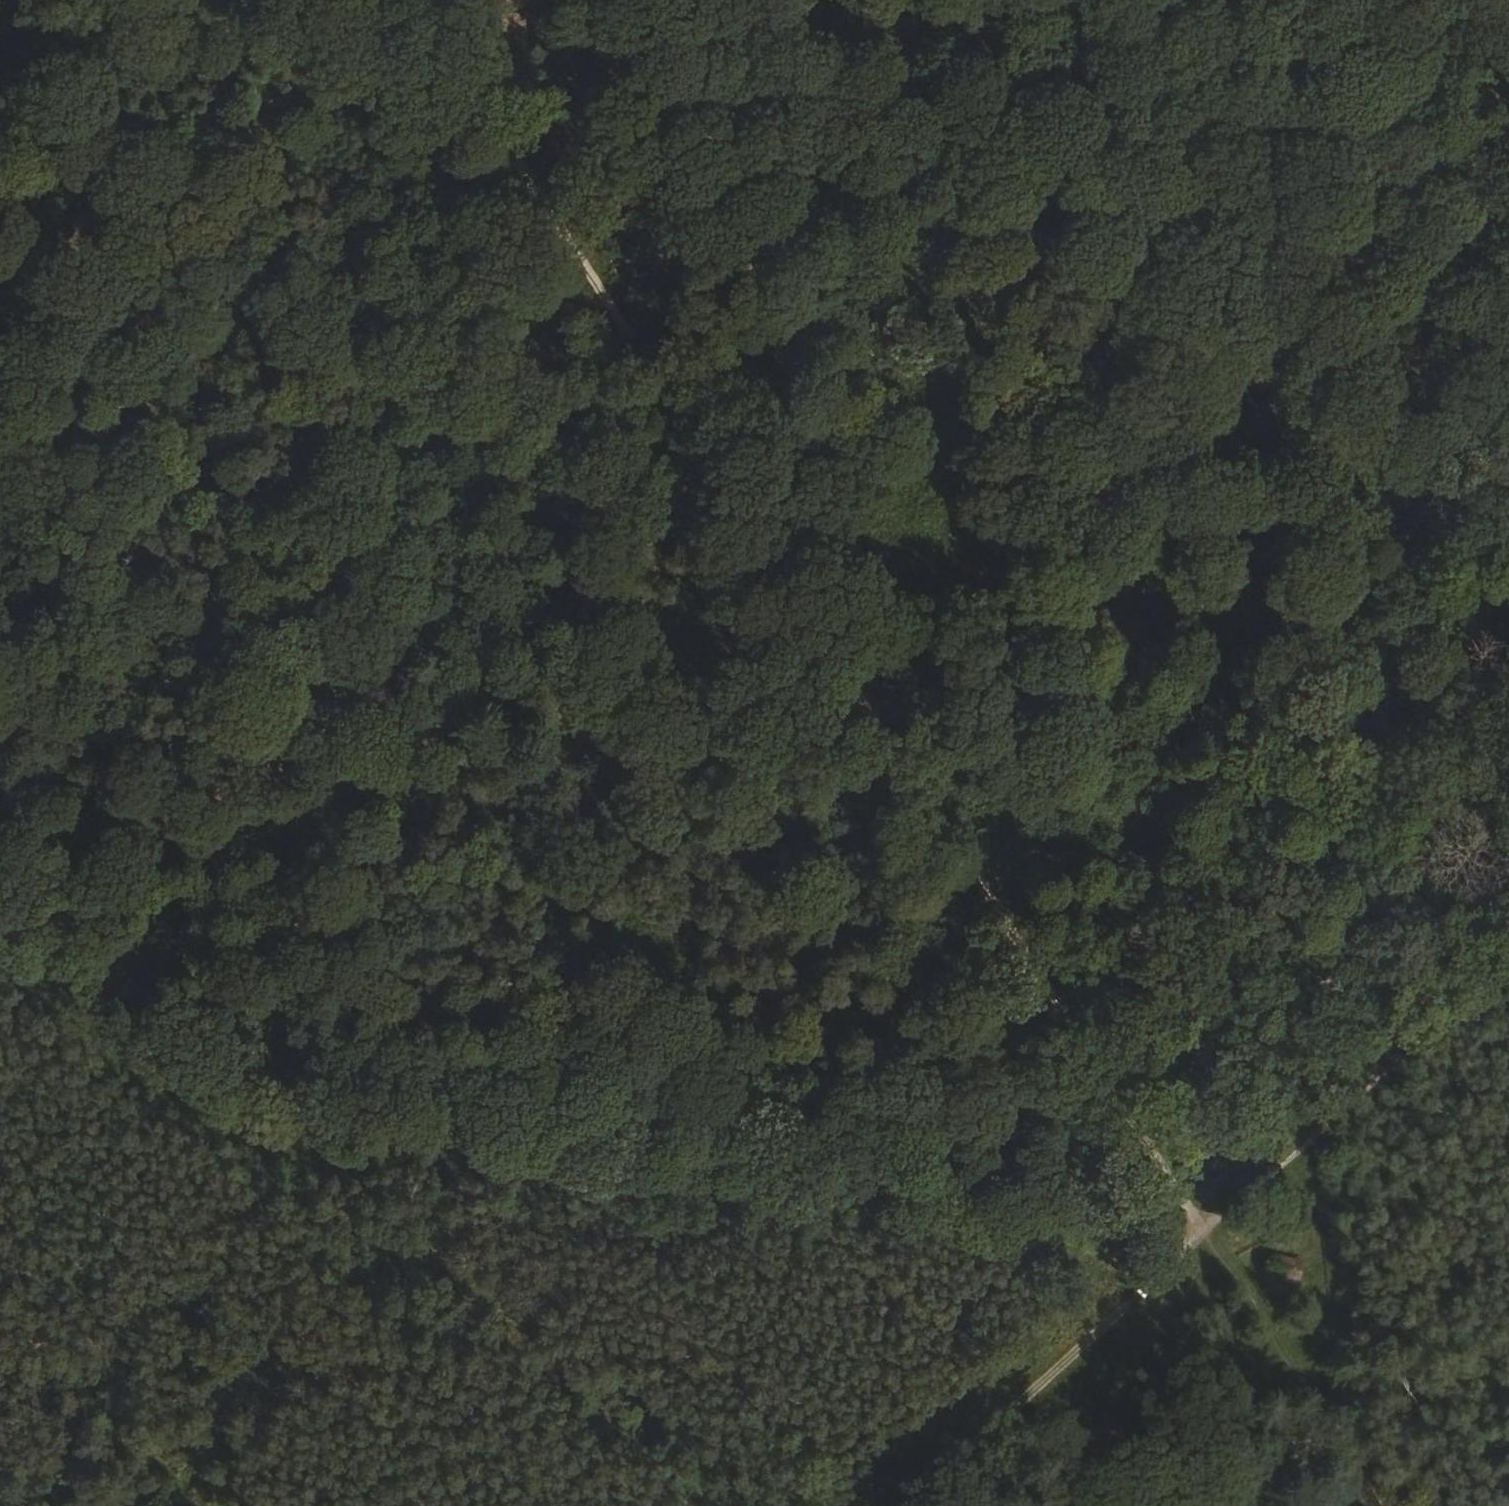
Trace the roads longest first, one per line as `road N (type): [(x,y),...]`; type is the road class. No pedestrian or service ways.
road 1 (track): [(1508,978),(947,1505)]

